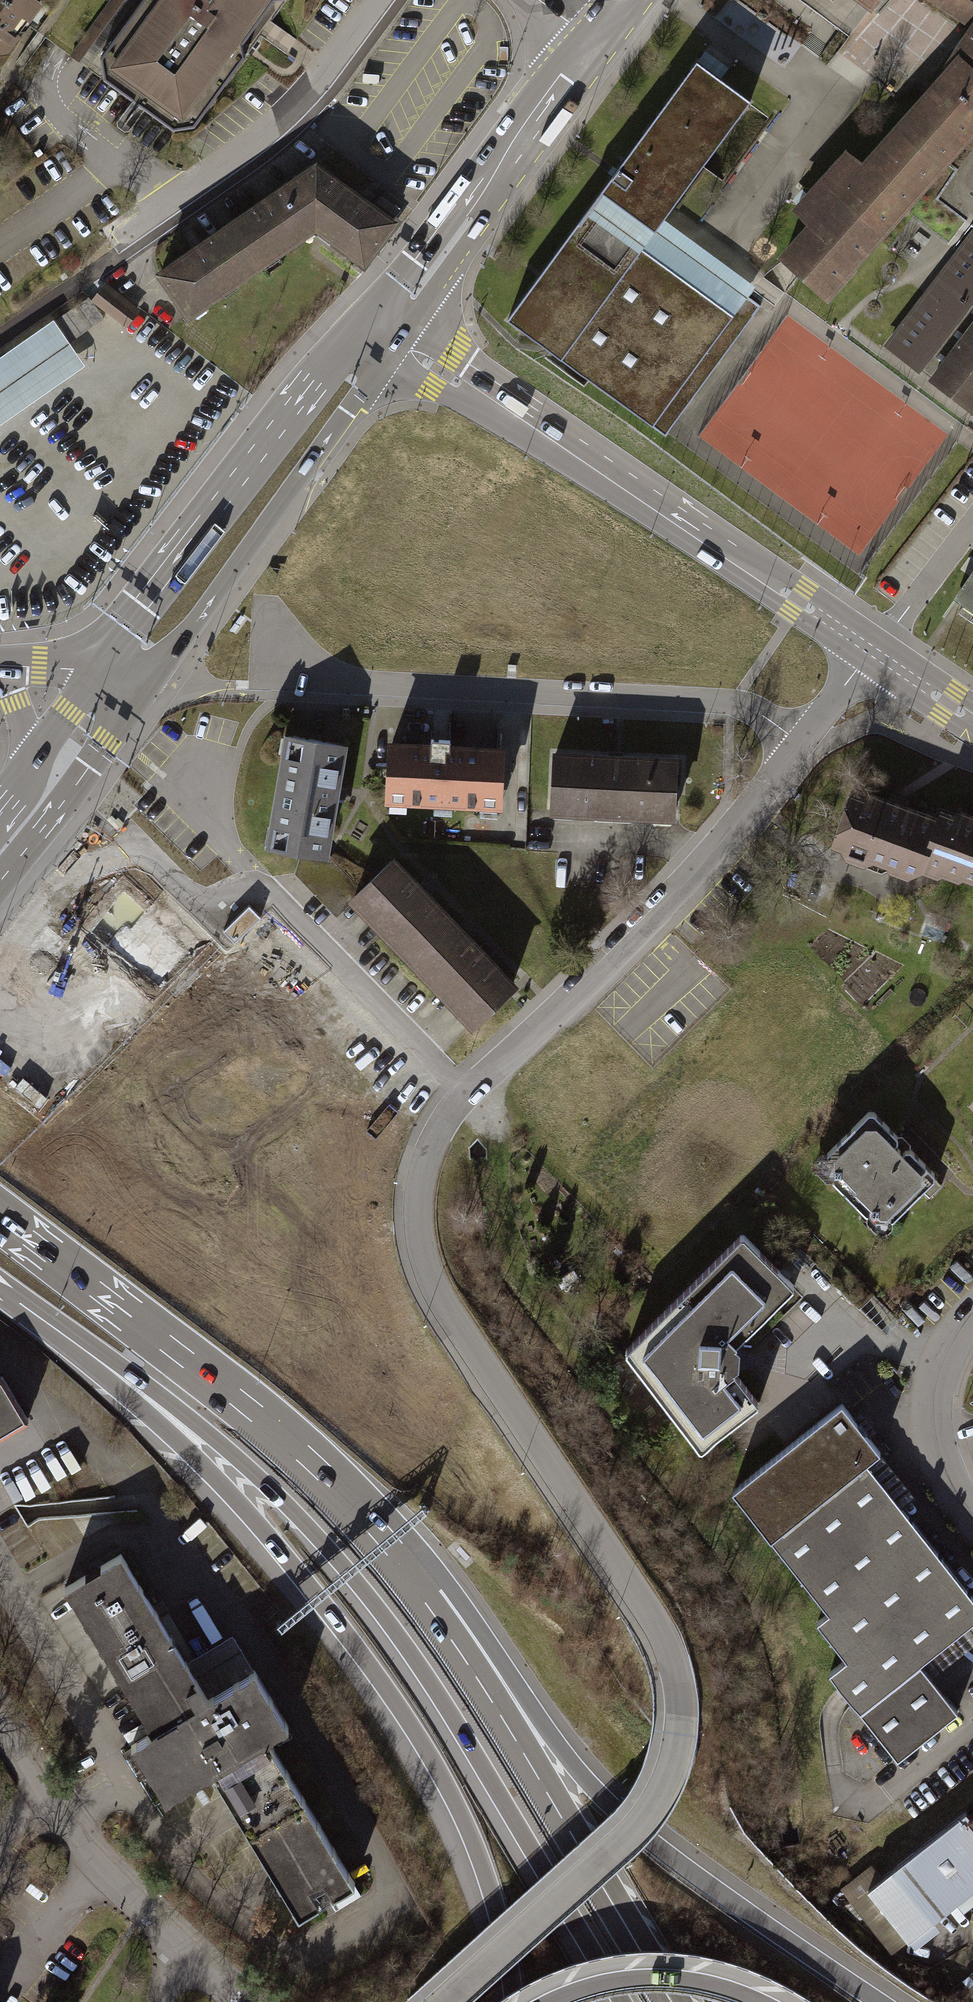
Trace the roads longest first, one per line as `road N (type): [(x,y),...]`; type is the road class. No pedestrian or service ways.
road 1 (residential): [(802,739),(679,891),(467,1092),(433,1144),(421,1182),(422,1251),(435,1285),(656,1622),(680,1697),(671,1768),(645,1817),(446,2001)]
road 2 (motorway): [(96,1358),(169,1402),(248,1467),(371,1600),(471,1747),(621,2001)]
road 3 (motorway): [(96,1358),(282,1552),(413,1729),(476,1848),(503,1930),(514,2001)]
road 4 (motorway): [(879,2001),(624,1817),(557,1744),(505,1666),(431,1594)]
road 5 (tertiary): [(385,331),(872,650)]
road 6 (motorway): [(431,1594),(276,1436),(0,1216)]
road 7 (residential): [(802,739),(767,717),(721,702),(292,677)]
road 8 (motorway): [(672,2001),(431,1594)]
road 9 (primary): [(385,331),(322,372),(95,669)]
road 10 (primary): [(139,693),(347,411),(385,331)]
road 11 (residential): [(237,2001),(98,1867),(0,1728)]
road 12 (primary): [(385,331),(596,48)]
road 13 (residential): [(376,0),(299,100),(171,198)]
road 14 (primary): [(0,881),(139,693)]
road 15 (motorway): [(761,2001),(703,1982),(645,1978),(551,2001)]
road 16 (residential): [(972,1317),(942,1371),(944,1442),(972,1506)]
road 17 (residential): [(171,198),(48,91)]
road 18 (residential): [(972,524),(872,650)]
road 19 (tertiary): [(872,650),(972,719)]

